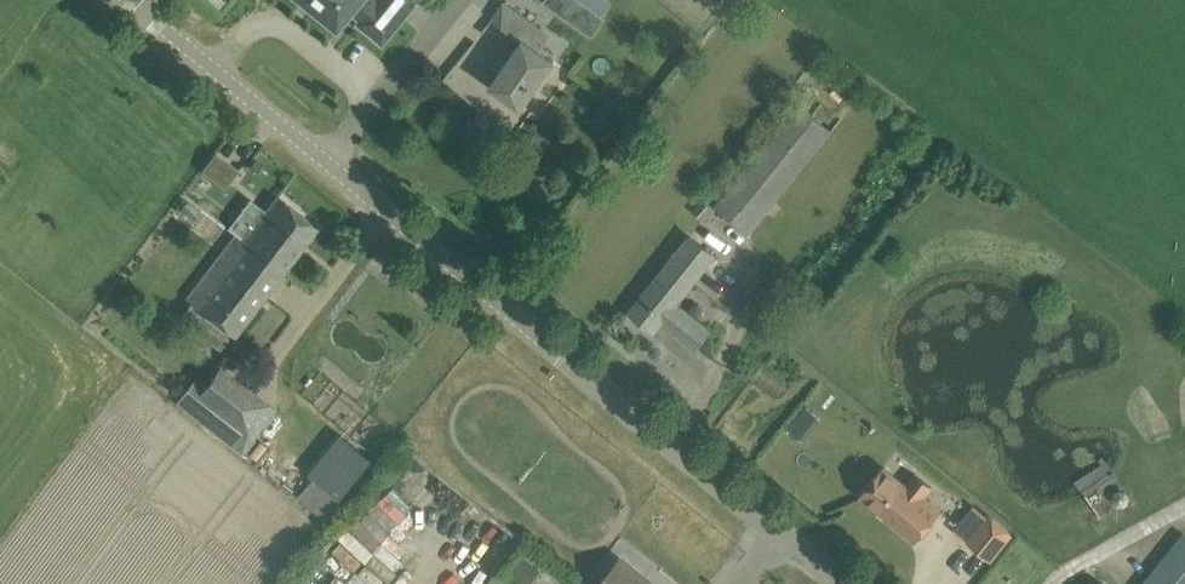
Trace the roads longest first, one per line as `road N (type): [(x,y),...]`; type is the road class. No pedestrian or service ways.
road 1 (tertiary): [(842,583),(137,0)]

